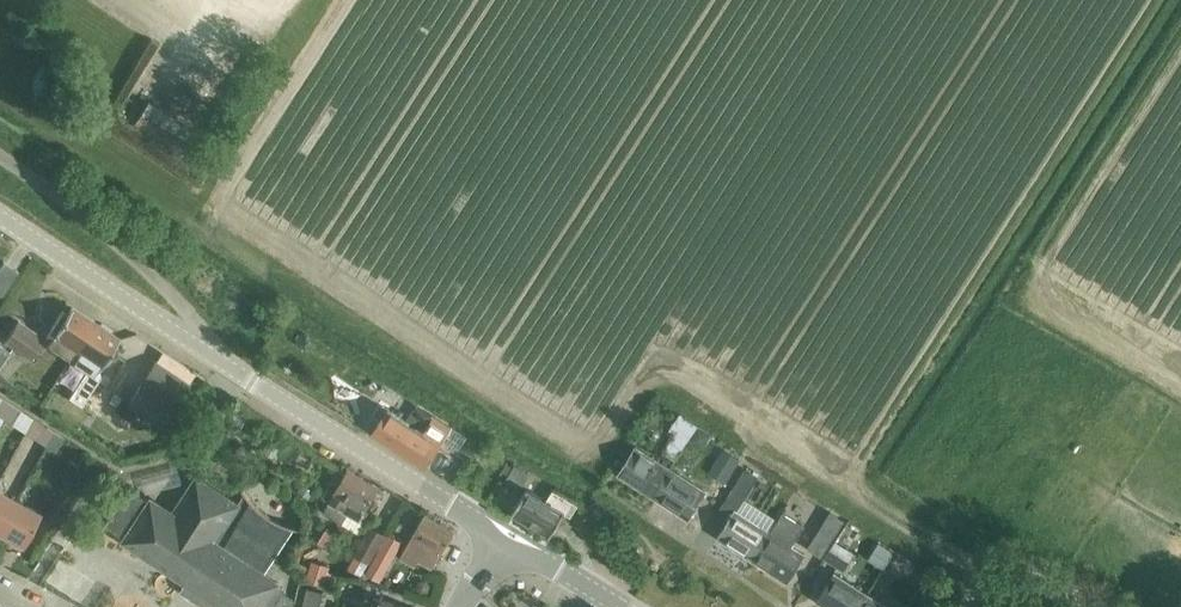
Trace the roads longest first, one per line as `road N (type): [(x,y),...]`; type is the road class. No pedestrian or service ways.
road 1 (unclassified): [(232,370),(162,288),(0,158)]
road 2 (tertiary): [(502,532),(232,370)]
road 3 (tertiary): [(232,370),(0,218)]
road 4 (tertiary): [(626,606),(502,532)]

